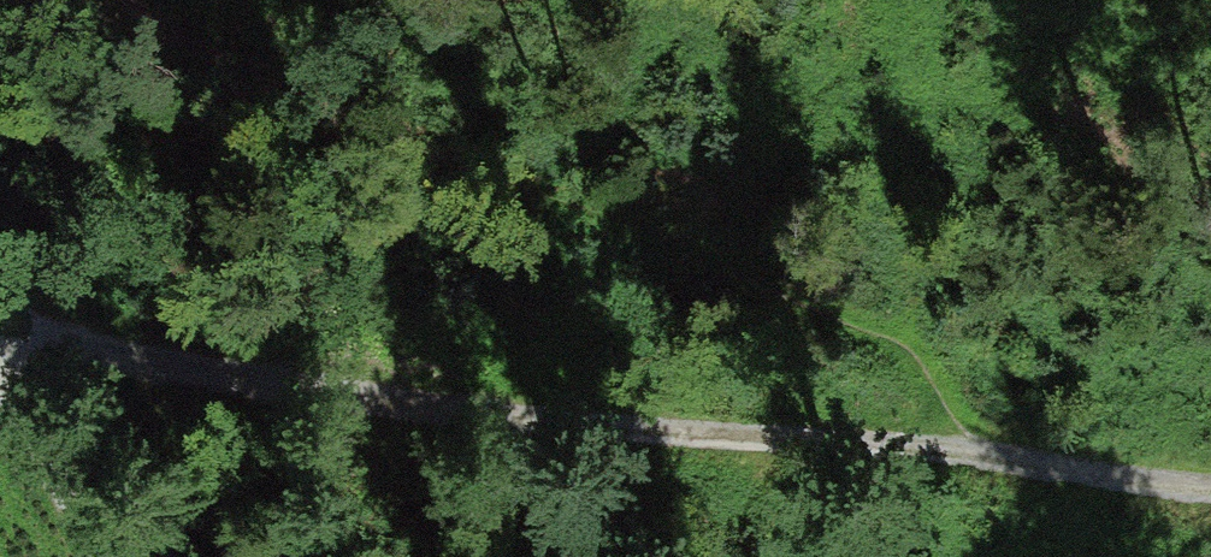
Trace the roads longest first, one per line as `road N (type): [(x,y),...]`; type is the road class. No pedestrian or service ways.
road 1 (track): [(1210,491),(655,430),(0,337)]
road 2 (track): [(139,0),(152,20),(316,98),(566,170),(1210,410)]
road 3 (track): [(0,385),(97,556)]

